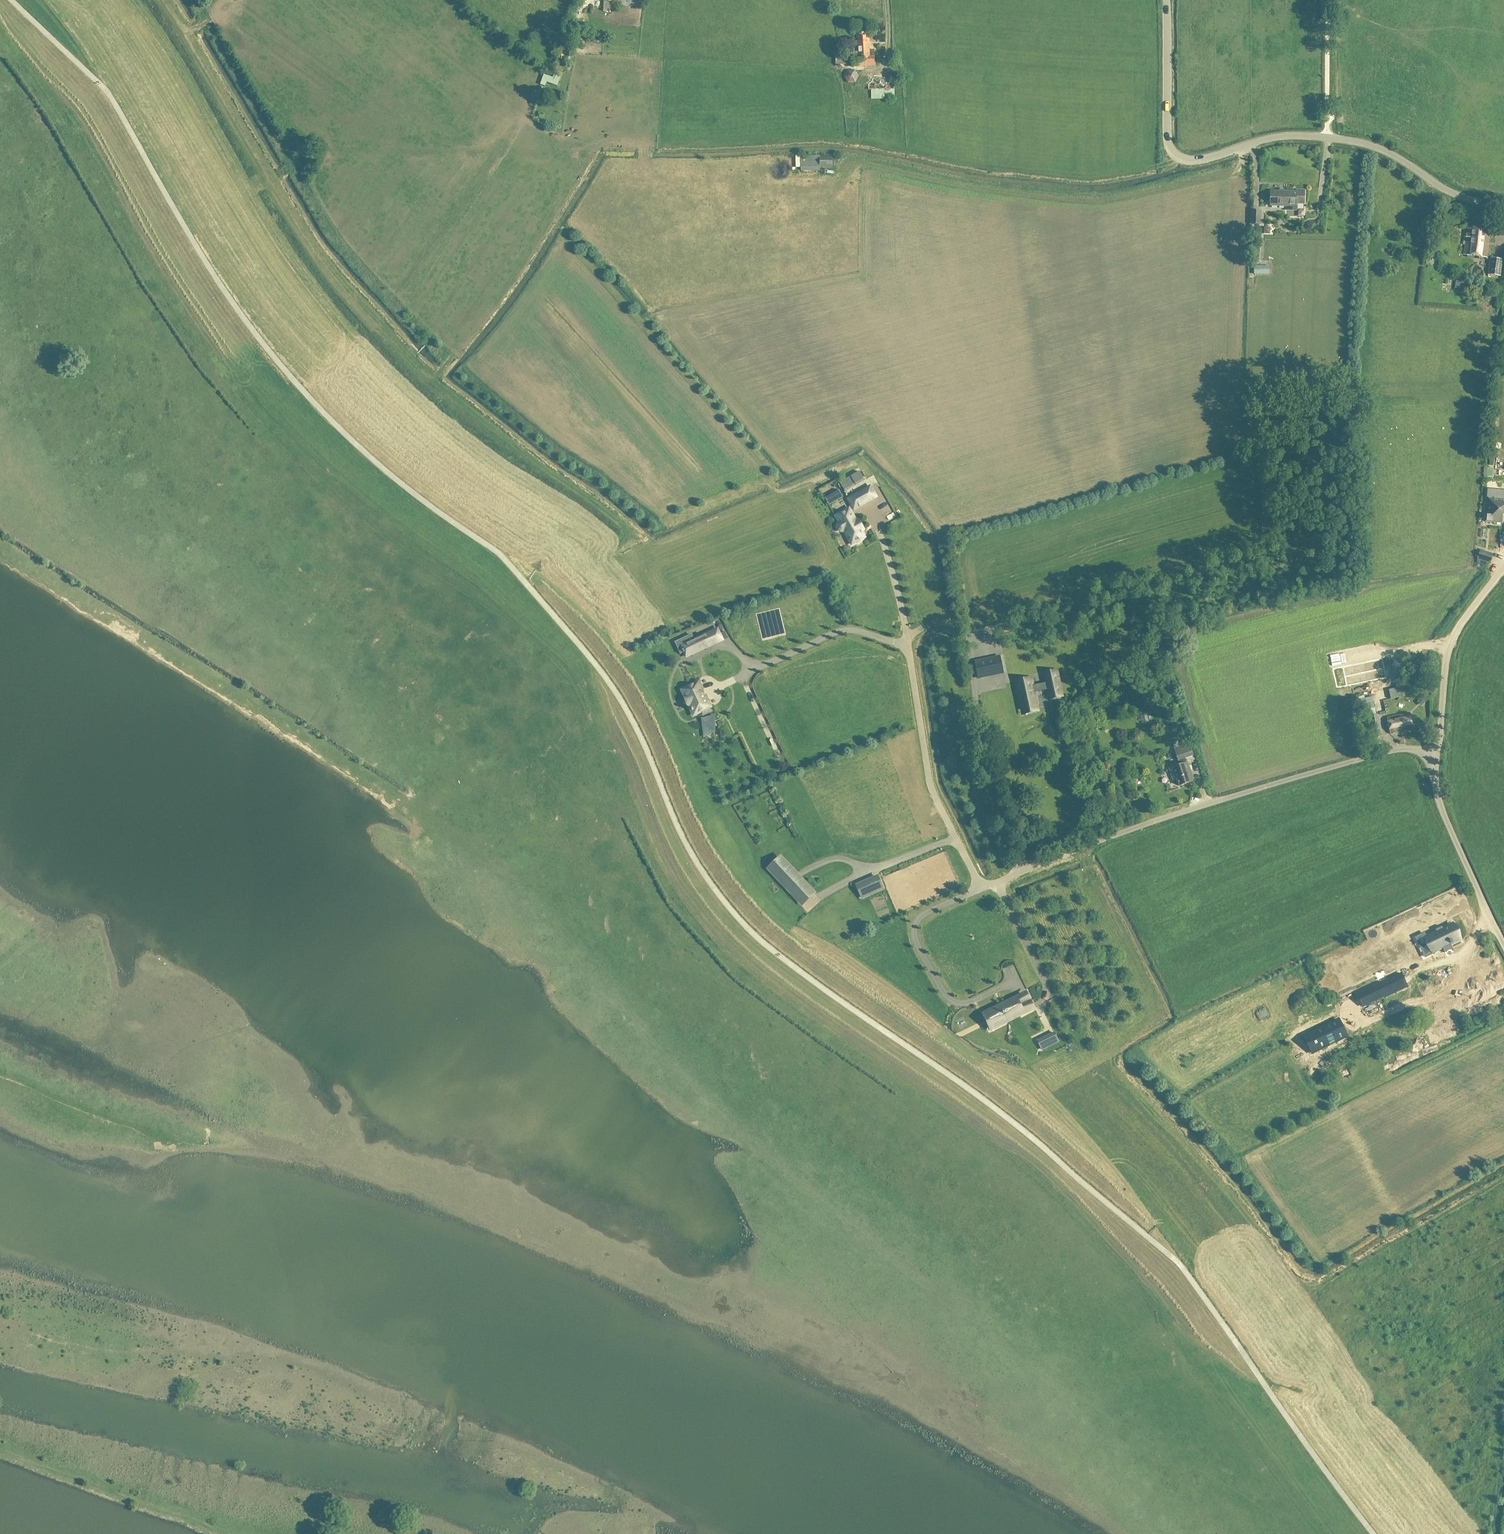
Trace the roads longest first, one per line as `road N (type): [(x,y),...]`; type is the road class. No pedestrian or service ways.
road 1 (unclassified): [(1503,206),(1449,193),(1386,150),(1327,137),(1280,137),(1200,159),(1178,157),(1167,131),(1166,0)]
road 2 (unclassified): [(982,888),(1113,834),(1392,749),(1437,749)]
road 3 (unclassified): [(982,888),(930,787),(908,646)]
road 4 (unclassified): [(1503,946),(1443,810),(1437,749)]
road 5 (unclassified): [(1437,749),(1453,637),(1503,566)]

